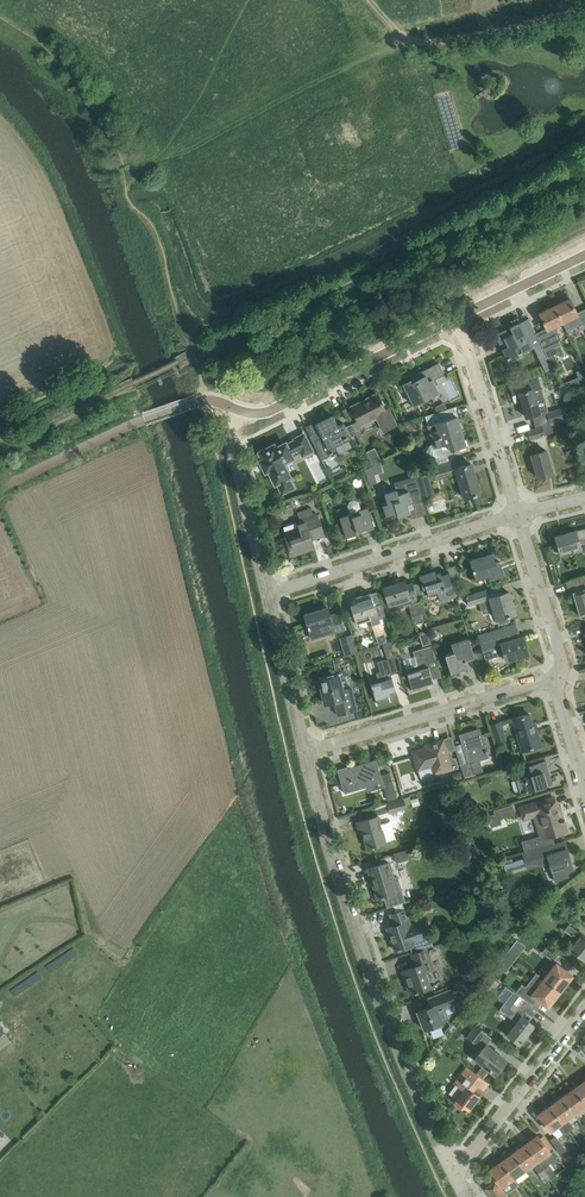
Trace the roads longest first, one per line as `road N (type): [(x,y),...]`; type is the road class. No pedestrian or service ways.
road 1 (residential): [(455,1174),(398,1048),(303,754)]
road 2 (residential): [(267,594),(230,442),(238,411),(269,411),(448,322)]
road 3 (residential): [(267,594),(518,515)]
road 4 (residential): [(303,754),(552,680)]
road 5 (track): [(371,0),(419,43),(445,44),(584,10)]
road 6 (residential): [(584,1007),(455,1174)]
road 7 (residential): [(518,515),(448,322)]
road 8 (residential): [(552,680),(560,651),(518,515)]
road 9 (residential): [(303,754),(267,594)]
road 10 (residential): [(448,322),(584,255)]
road 11 (residential): [(584,804),(552,680)]

